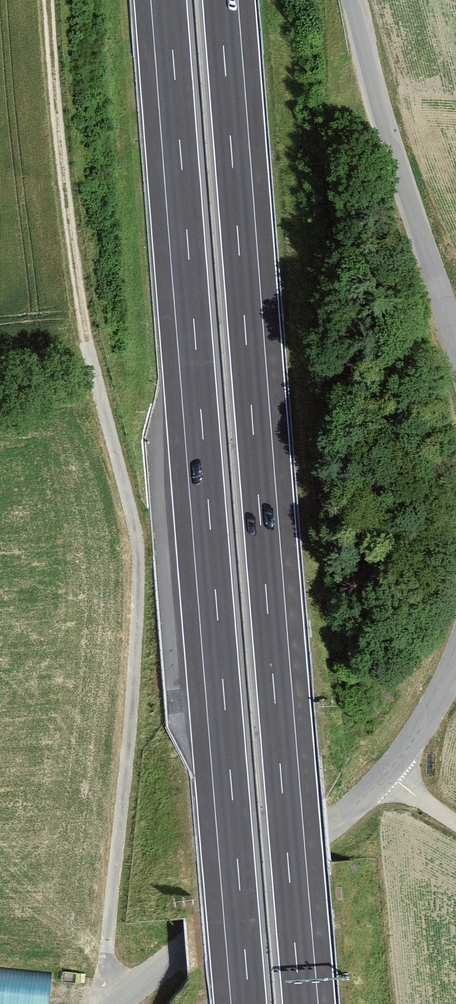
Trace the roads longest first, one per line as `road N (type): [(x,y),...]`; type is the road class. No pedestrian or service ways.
road 1 (motorway): [(169,0),(250,1003)]
road 2 (motorway): [(300,1003),(221,0)]
road 3 (track): [(112,1003),(107,952),(138,563),(89,342),(58,122)]
road 4 (residential): [(353,0),(455,342)]
road 5 (unclassified): [(387,773),(120,1003)]
road 6 (residential): [(455,664),(387,773)]
road 7 (track): [(49,0),(58,122)]

